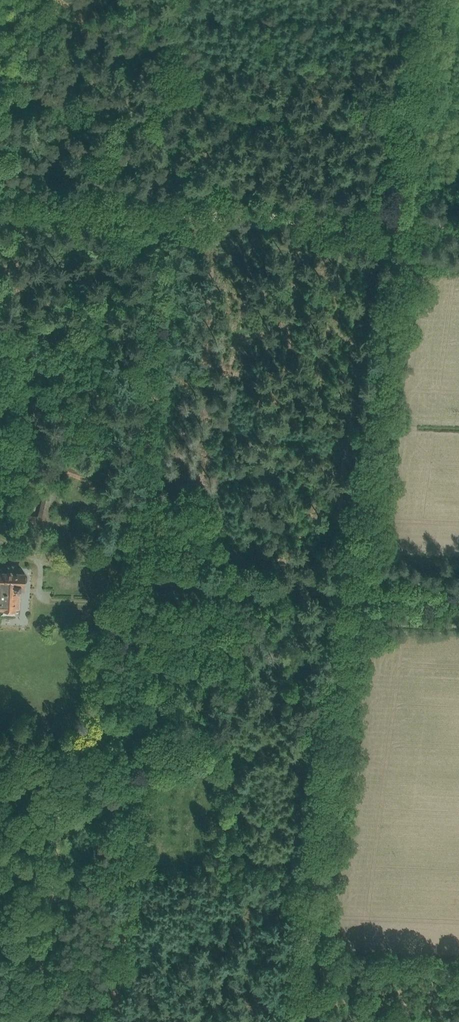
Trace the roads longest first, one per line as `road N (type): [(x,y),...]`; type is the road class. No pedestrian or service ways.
road 1 (track): [(408,222),(301,1021)]
road 2 (track): [(0,206),(408,222)]
road 3 (track): [(441,0),(408,222)]

